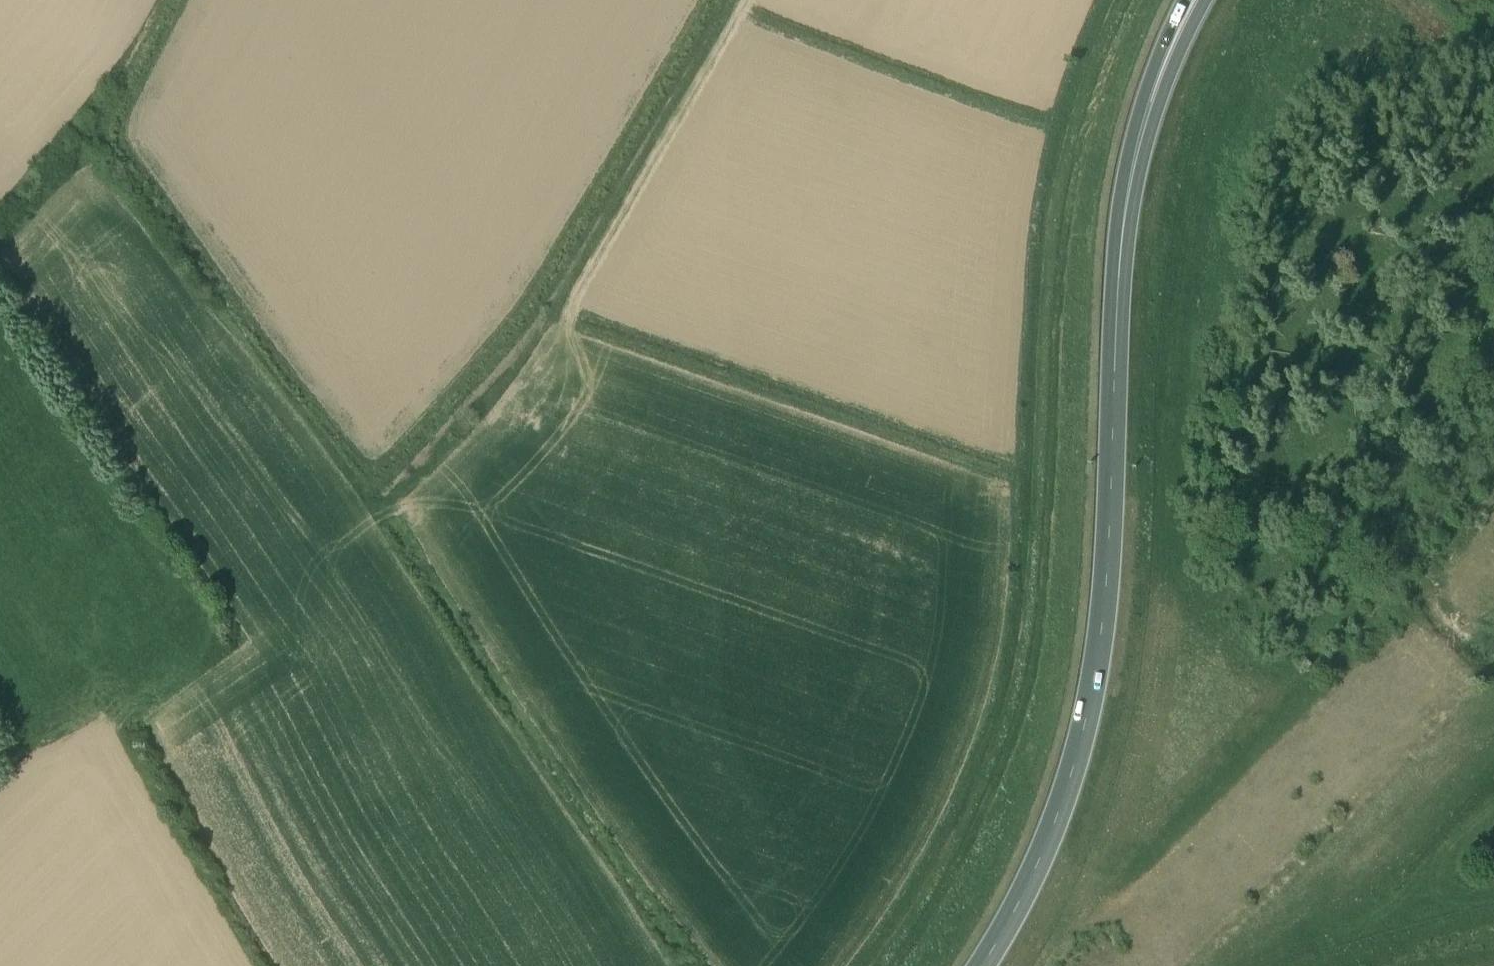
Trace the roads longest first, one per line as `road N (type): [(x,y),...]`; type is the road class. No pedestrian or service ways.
road 1 (motorway): [(1127,200),(1093,684),(1056,817),(982,965)]
road 2 (motorway): [(1205,0),(1158,104),(1127,200)]
road 3 (motorway): [(1183,0),(1142,101),(1127,200)]

